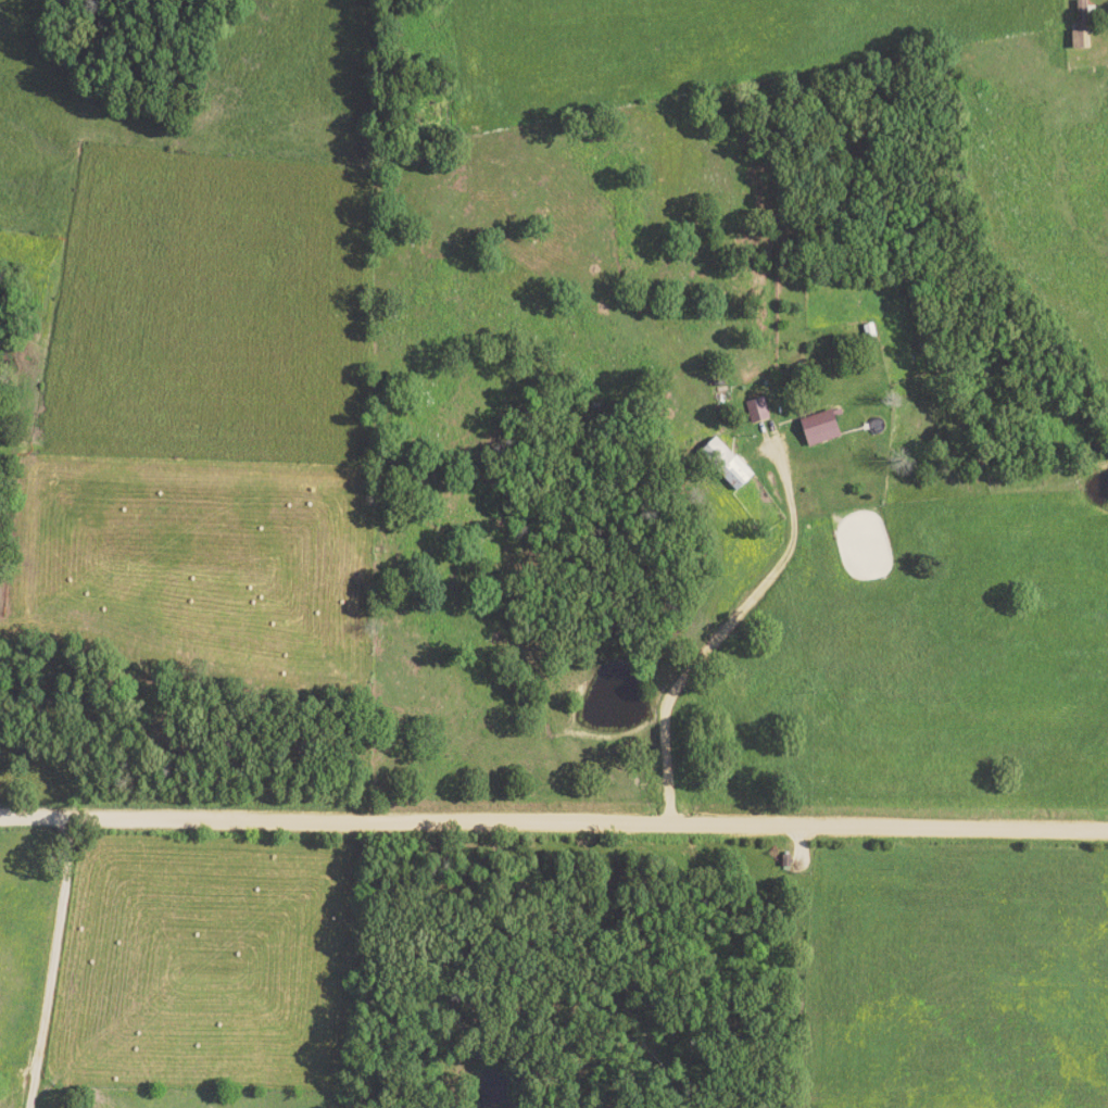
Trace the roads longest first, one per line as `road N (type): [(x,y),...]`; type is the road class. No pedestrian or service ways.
road 1 (residential): [(0,816),(1107,830)]
road 2 (residential): [(1,1107),(25,1079),(67,818)]

